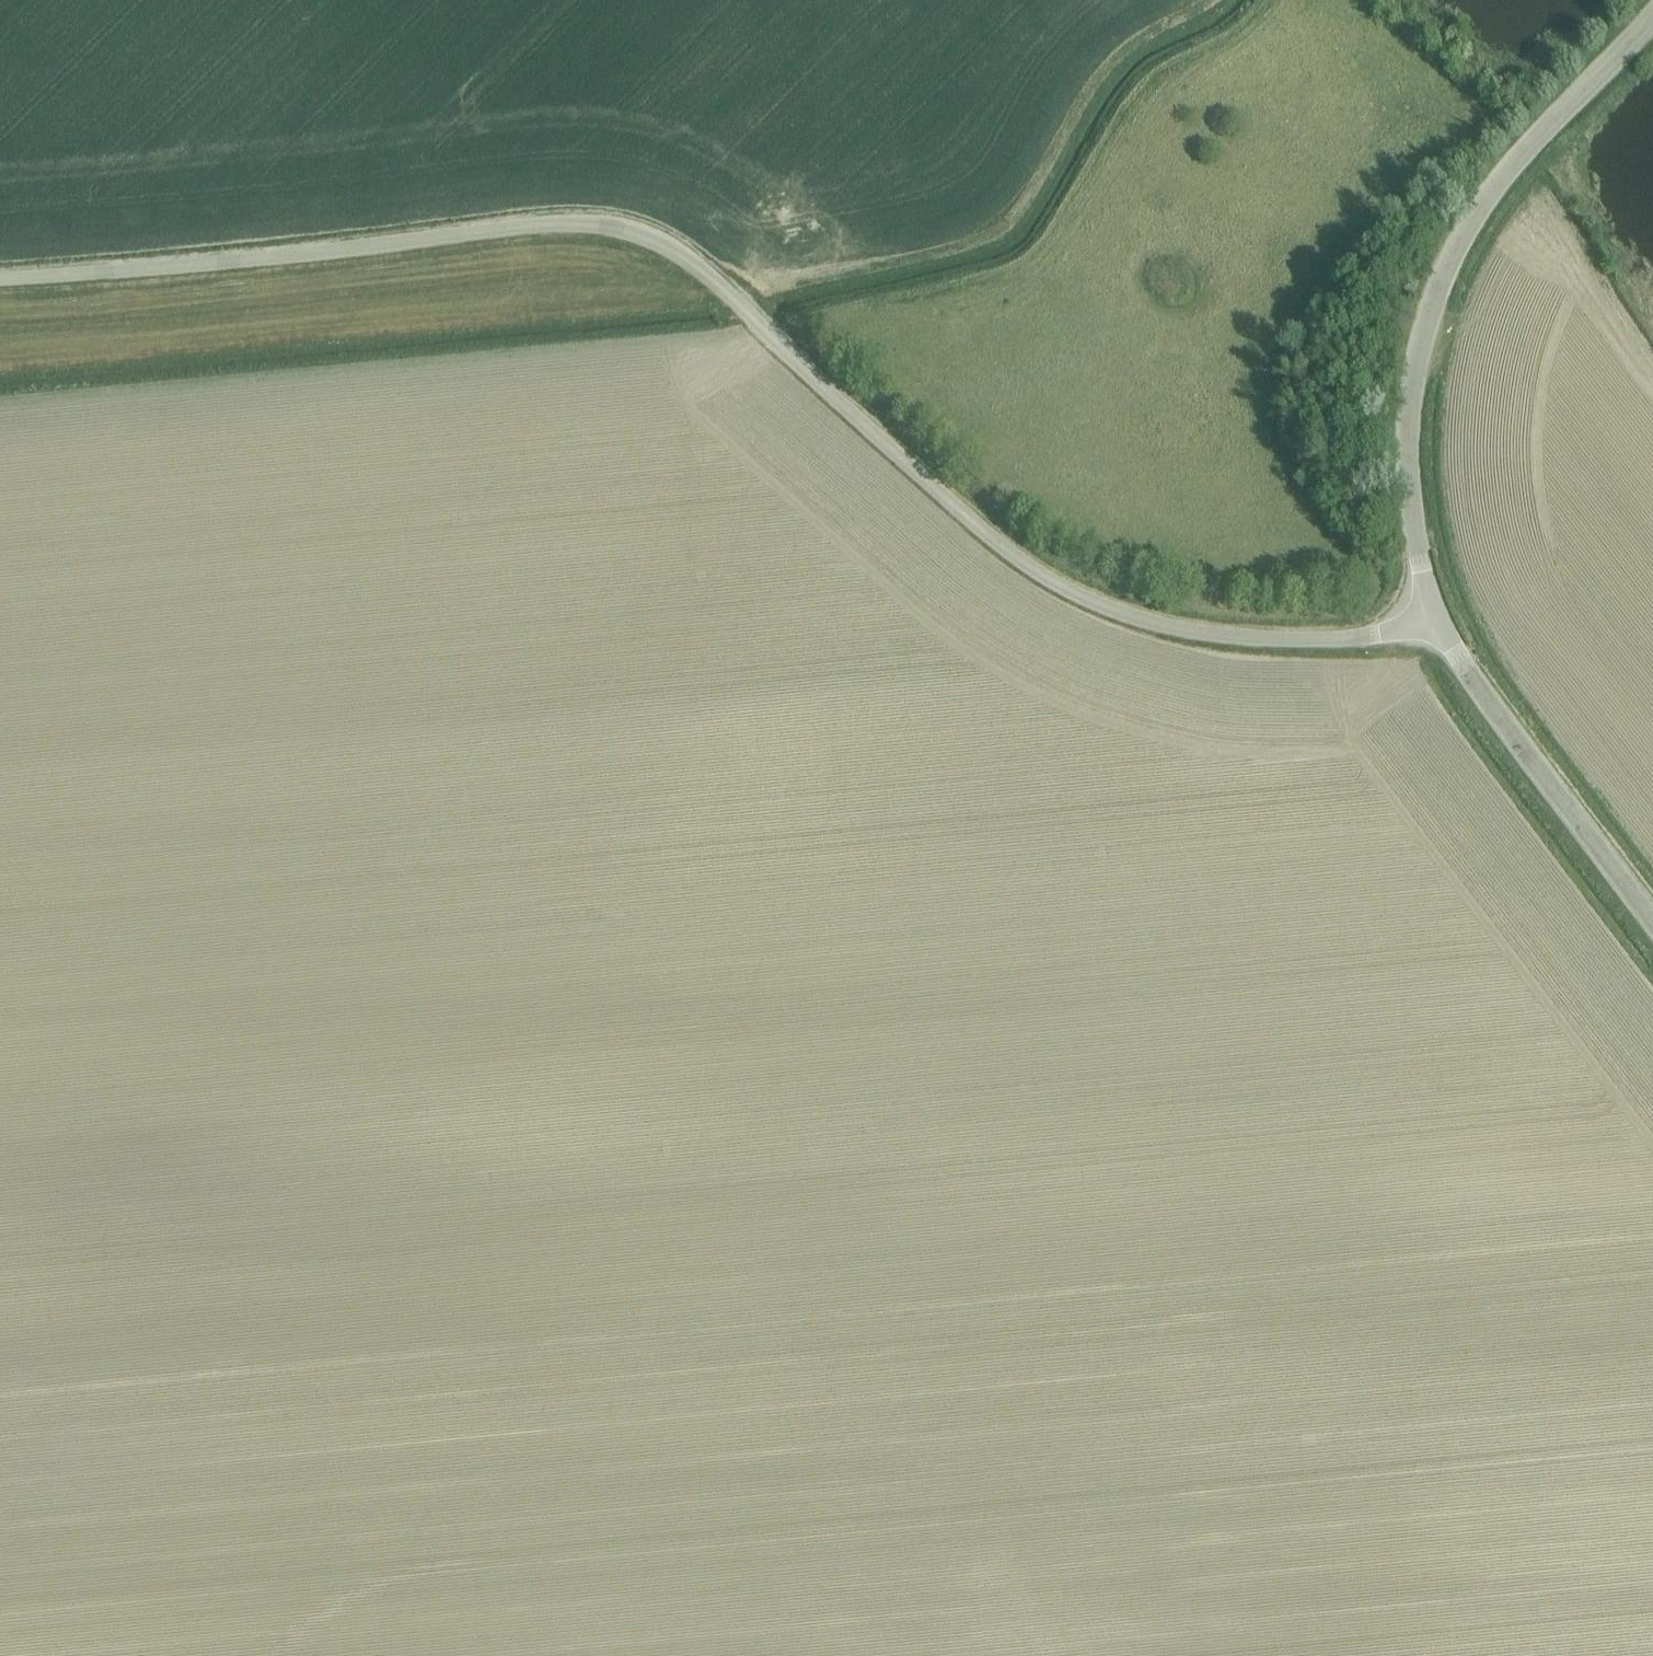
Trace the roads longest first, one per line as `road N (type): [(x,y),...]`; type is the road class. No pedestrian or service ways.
road 1 (unclassified): [(1436,616),(1379,635),(1249,642),(1112,613),(973,526),(752,318),(640,235),(578,223),(0,276)]
road 2 (tertiary): [(1436,616),(1412,548),(1405,482),(1411,347),(1460,233),(1523,151),(1652,17)]
road 3 (tertiary): [(1652,916),(1470,676),(1436,616)]

